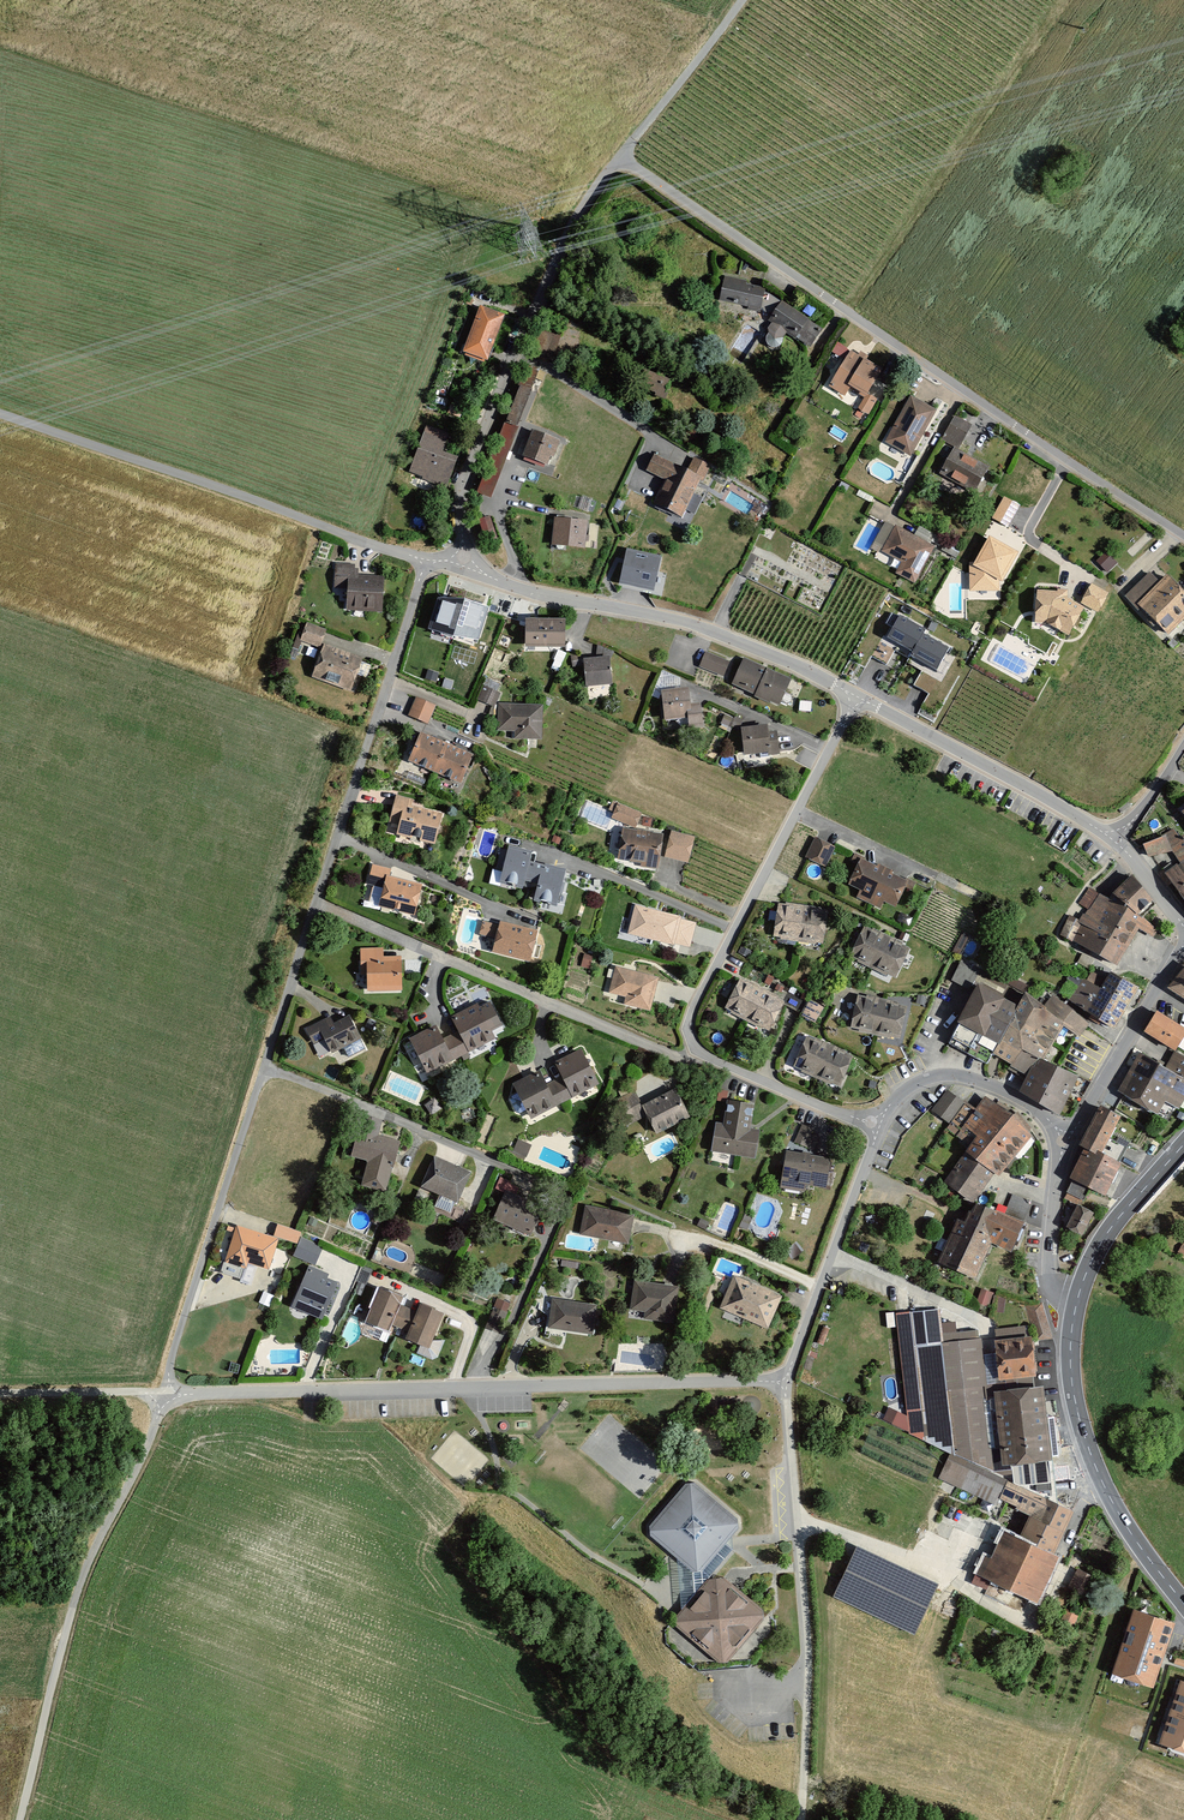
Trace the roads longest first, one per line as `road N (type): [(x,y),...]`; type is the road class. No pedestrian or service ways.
road 1 (residential): [(621,155),(1183,537)]
road 2 (residential): [(265,1068),(165,1395),(475,1392)]
road 3 (residential): [(475,1392),(566,1188),(265,1068)]
road 4 (residential): [(621,155),(579,207),(538,290),(467,470),(459,503),(468,568)]
road 5 (residential): [(425,561),(0,414)]
road 6 (track): [(23,1819),(87,1574),(165,1395)]
road 7 (unclassified): [(802,1819),(800,1542),(786,1385)]
road 8 (residential): [(313,903),(680,1060),(701,1054)]
road 9 (residential): [(856,697),(683,622),(578,604),(468,568)]
road 10 (residential): [(856,697),(694,1007),(688,1028),(701,1054)]
road 11 (residential): [(425,561),(313,903)]
road 12 (secondary): [(1183,1605),(1139,1548),(1088,1459),(1070,1380),(1078,1297)]
road 13 (residential): [(475,1392),(786,1385)]
road 14 (residential): [(1118,842),(856,697)]
road 15 (residential): [(786,1385),(879,1127)]
road 16 (residential): [(879,1127),(911,1085),(954,1075),(1015,1097),(1050,1121),(1065,1144)]
road 17 (residential): [(1065,1144),(1183,947)]
road 18 (unclassified): [(735,0),(621,155)]
road 19 (residential): [(701,1054),(879,1127)]
road 20 (secondary): [(1078,1297),(1118,1217),(1183,1143)]
road 21 (residential): [(313,903),(265,1068)]
road 22 (residential): [(1065,1144),(1048,1274),(1078,1297)]
road 23 (track): [(0,1392),(165,1395)]

